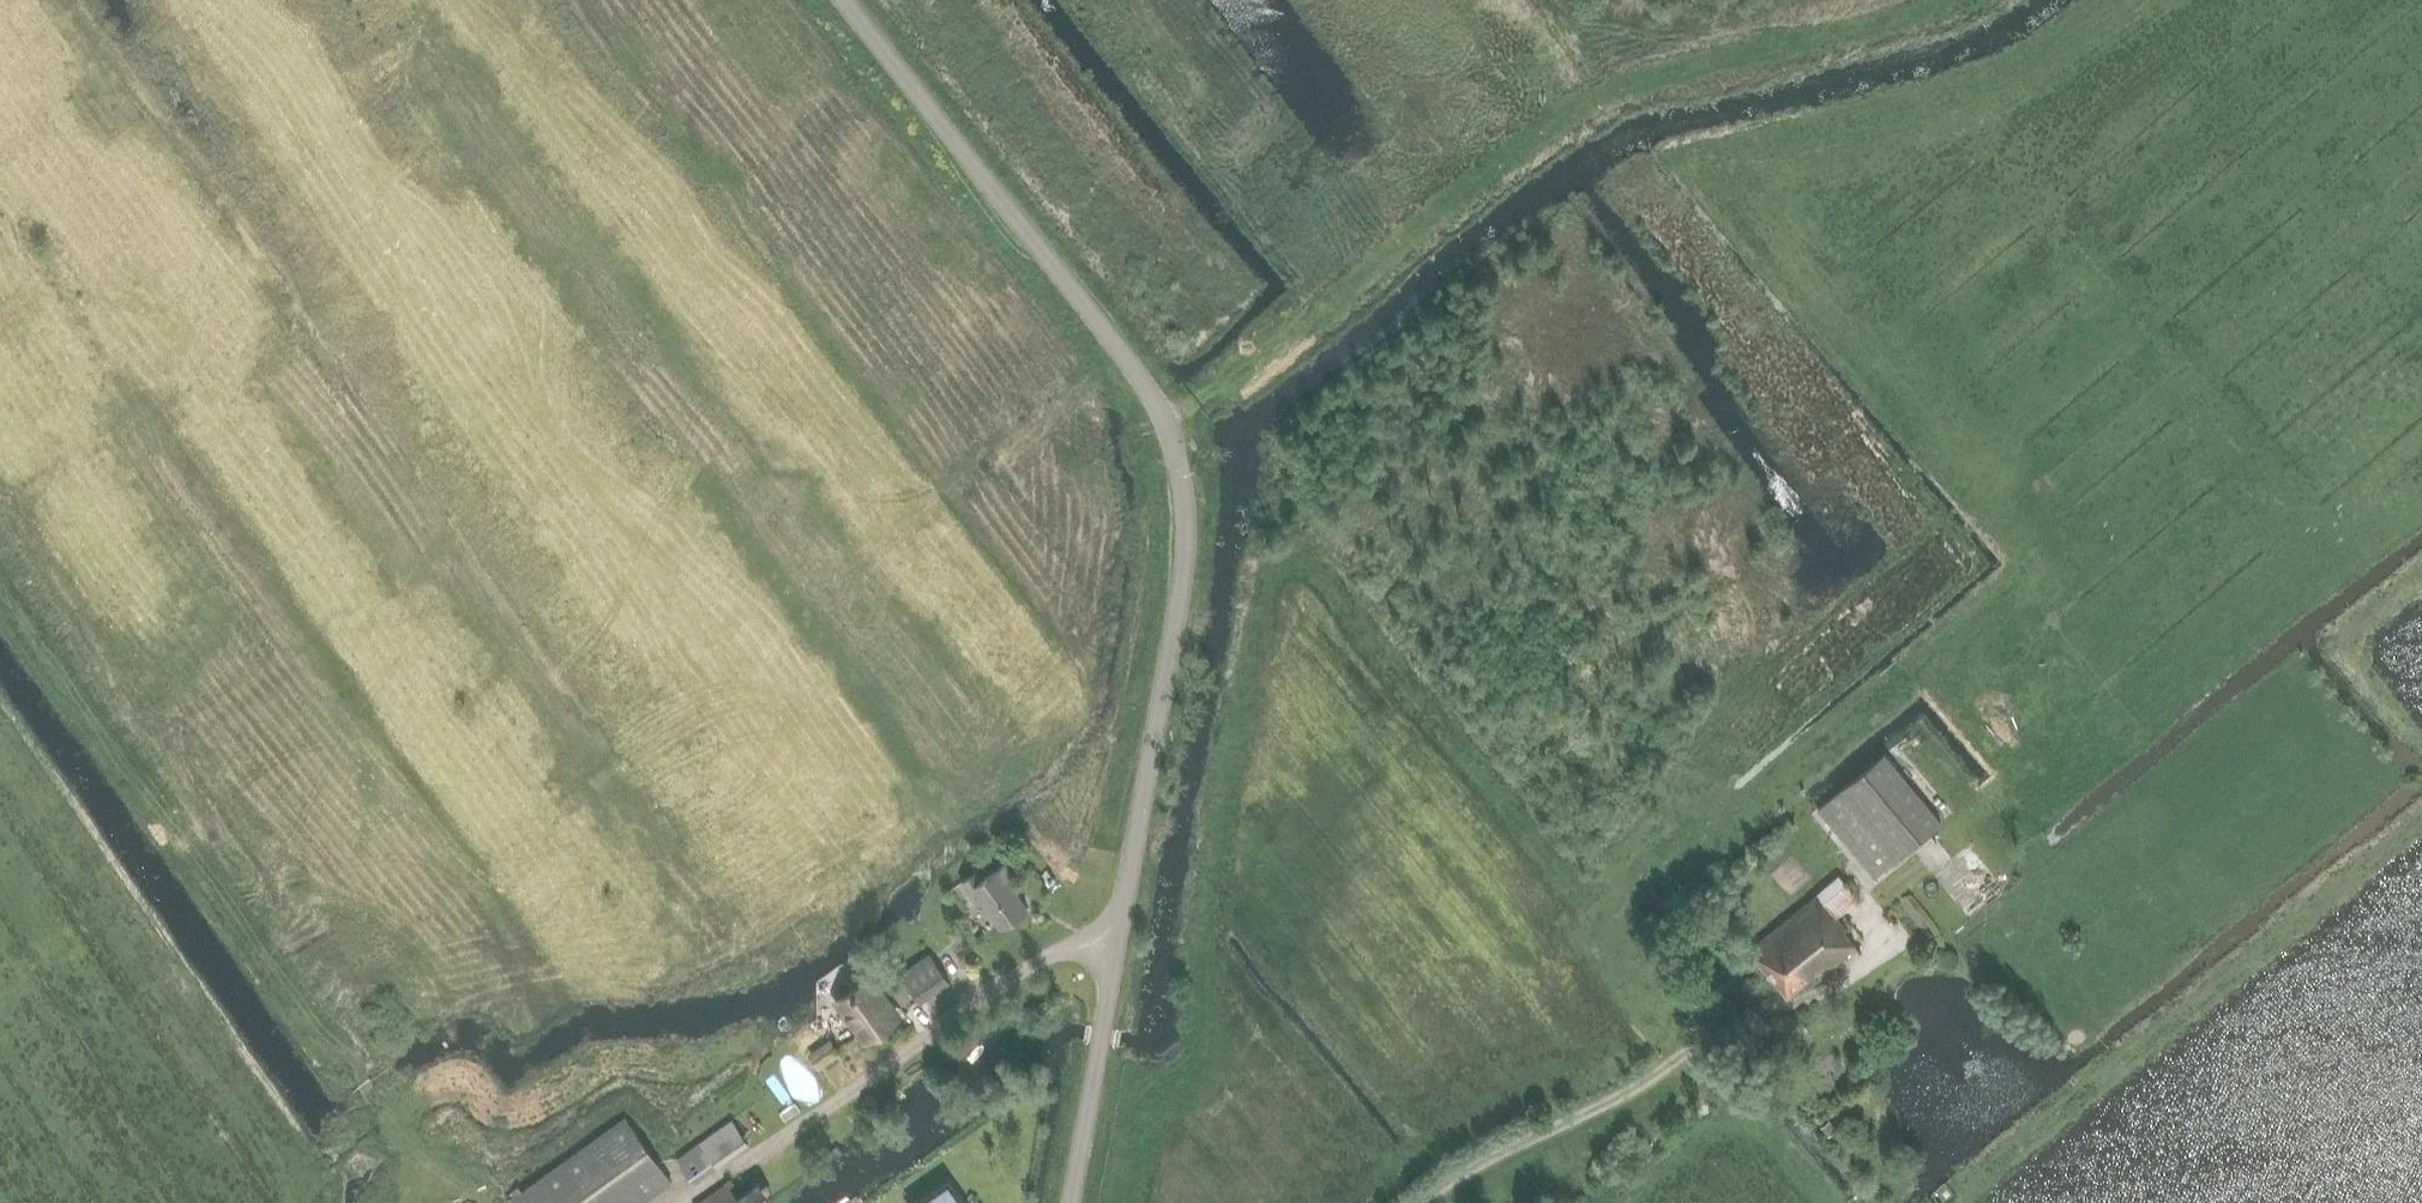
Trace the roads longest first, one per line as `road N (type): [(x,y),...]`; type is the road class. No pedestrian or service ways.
road 1 (unclassified): [(1119,922),(1185,551),(1168,420),(843,0)]
road 2 (unclassified): [(1072,1202),(1119,922)]

